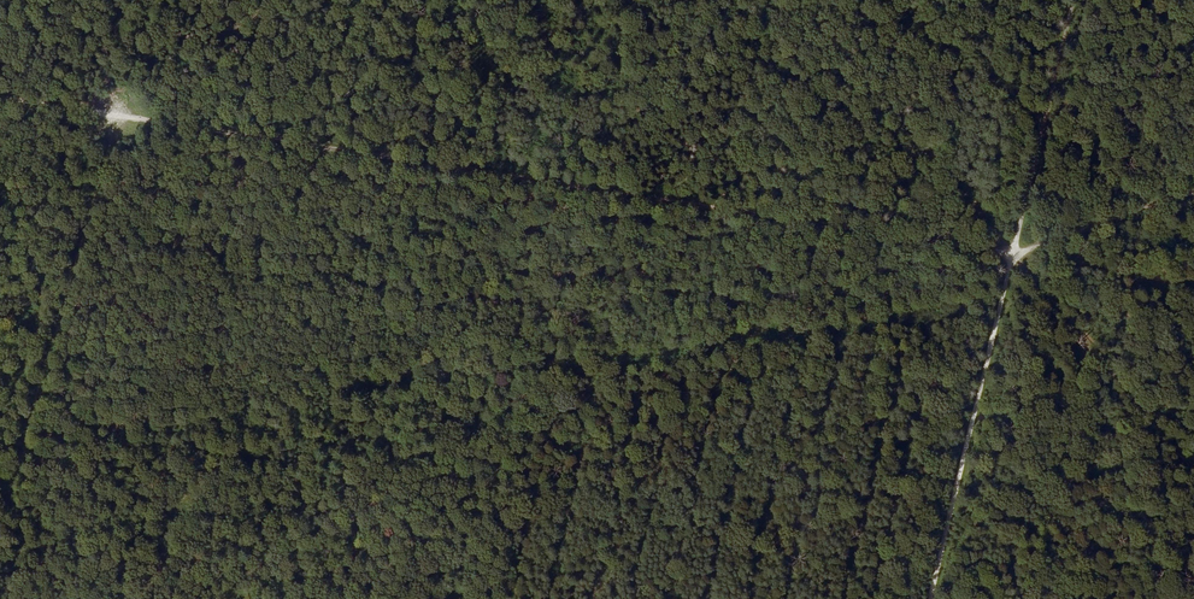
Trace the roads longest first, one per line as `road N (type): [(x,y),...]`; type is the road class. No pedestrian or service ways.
road 1 (track): [(932,598),(1072,0)]
road 2 (track): [(120,121),(619,196)]
road 3 (track): [(120,121),(0,524)]
road 4 (track): [(619,196),(1011,255)]
road 5 (track): [(1011,255),(1193,192)]
road 6 (track): [(0,102),(120,121)]

